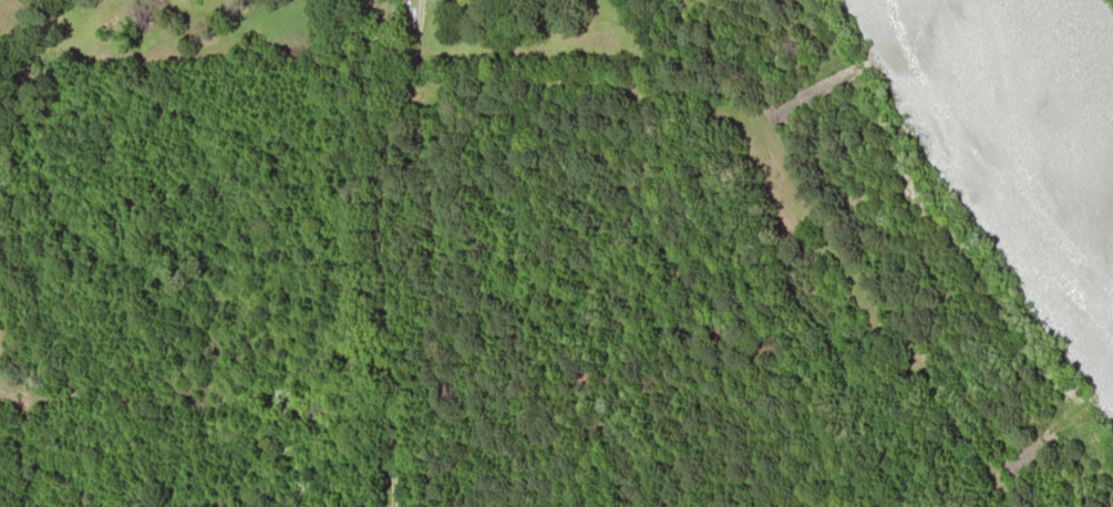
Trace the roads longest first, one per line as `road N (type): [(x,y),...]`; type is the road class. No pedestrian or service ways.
road 1 (track): [(391,506),(393,141),(421,0)]

